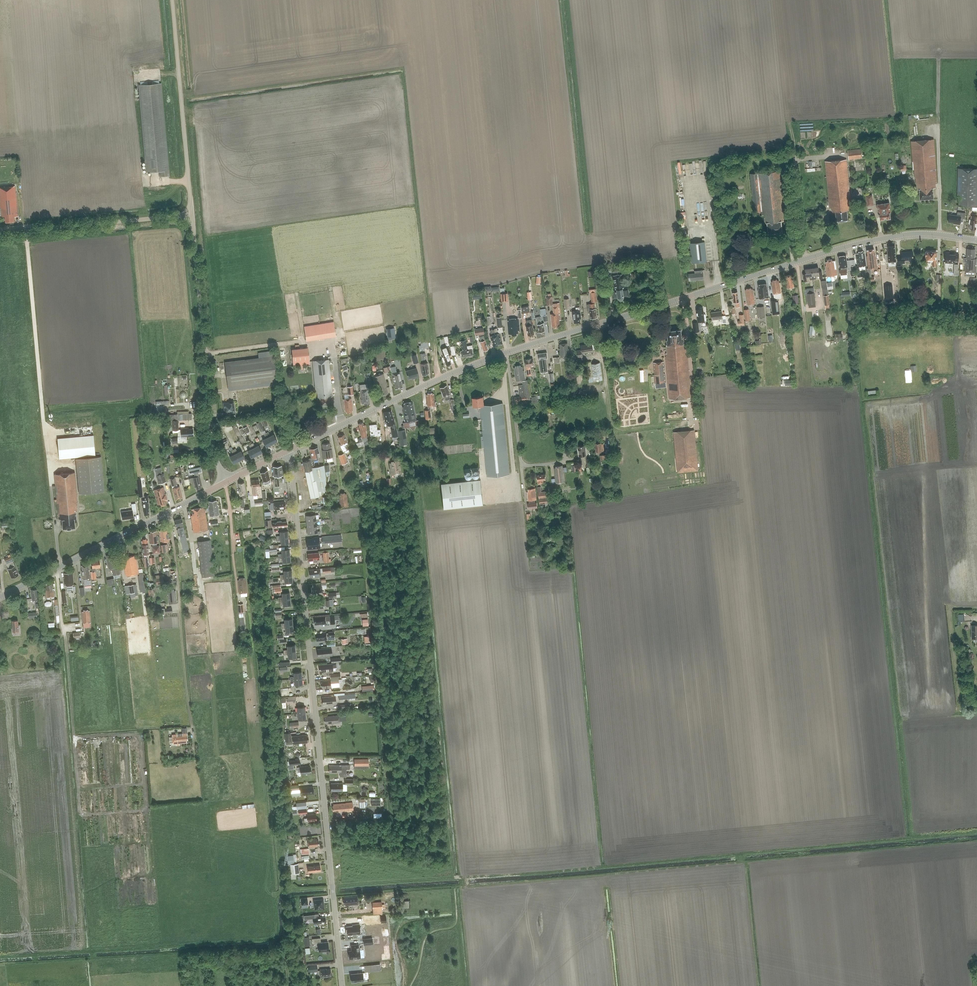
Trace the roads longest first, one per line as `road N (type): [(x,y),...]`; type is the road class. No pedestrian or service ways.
road 1 (tertiary): [(976,242),(911,235),(840,249),(507,353),(287,452)]
road 2 (residential): [(342,985),(287,452)]
road 3 (track): [(55,570),(74,735),(130,734),(141,742),(144,809),(80,810)]
road 4 (unclassified): [(225,483),(213,453),(192,215)]
road 5 (tertiary): [(0,597),(225,483)]
road 6 (unclassified): [(192,215),(172,0)]
road 7 (unclassified): [(0,232),(192,215)]

